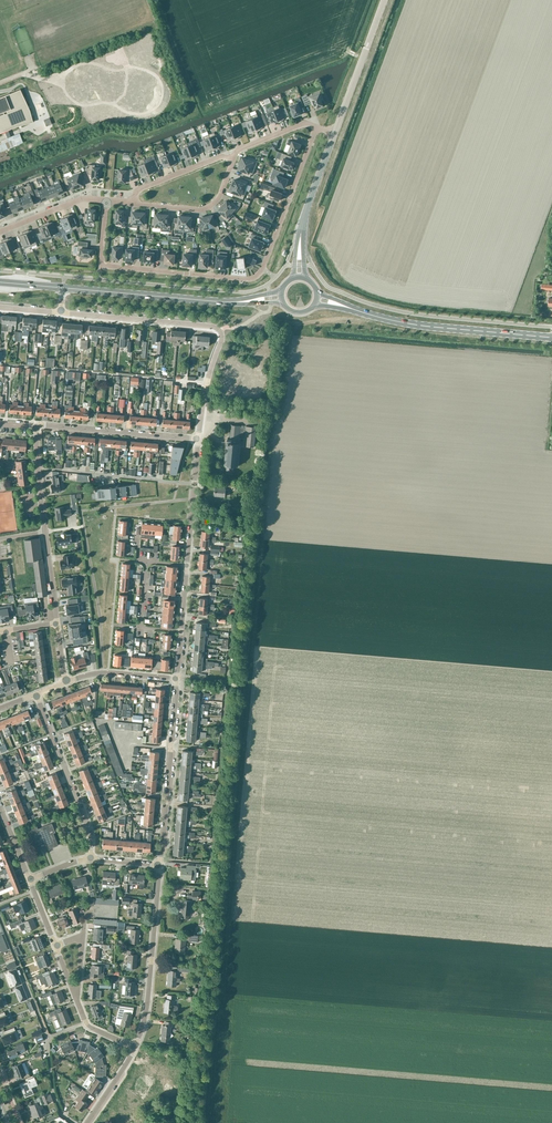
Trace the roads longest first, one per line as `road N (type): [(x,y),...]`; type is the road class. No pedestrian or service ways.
road 1 (residential): [(316,128),(263,269),(250,279),(101,266),(105,202)]
road 2 (residential): [(57,623),(37,426)]
road 3 (secondary): [(551,338),(431,327),(356,310)]
road 4 (residential): [(160,864),(177,678)]
road 5 (residential): [(136,1048),(160,864)]
road 6 (residential): [(90,858),(86,822),(36,695)]
road 7 (residential): [(60,313),(223,332)]
road 8 (residential): [(198,439),(37,426)]
road 9 (secondary): [(219,300),(62,287)]
road 10 (unclassified): [(299,278),(302,224),(334,135)]
road 11 (unclassified): [(334,135),(384,0)]
road 12 (residential): [(133,201),(209,208),(233,159)]
road 13 (residential): [(187,565),(198,439)]

